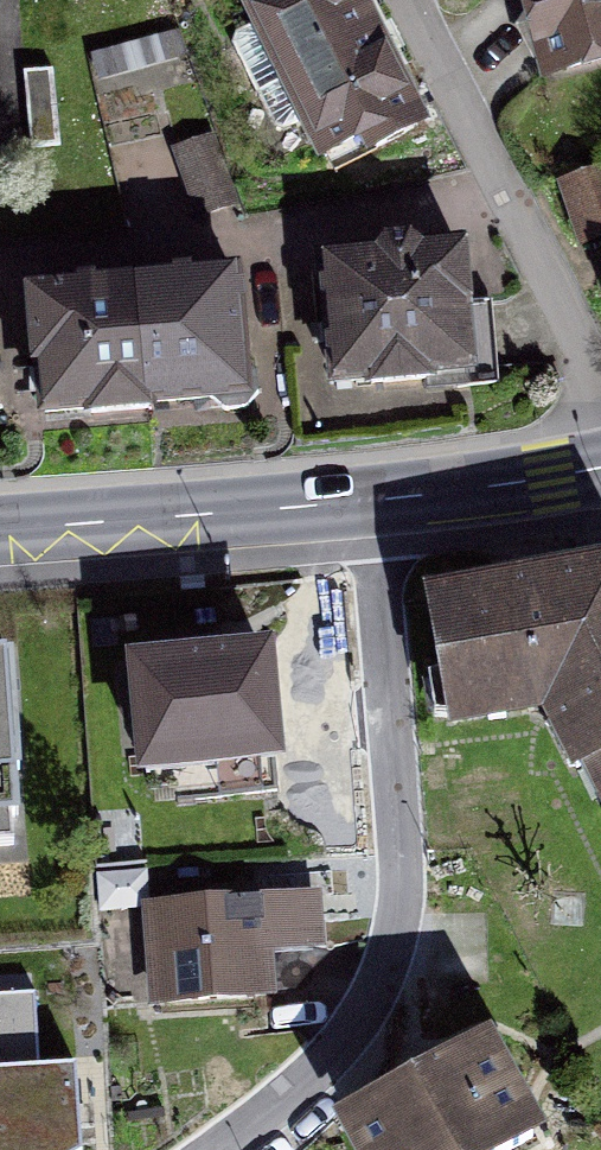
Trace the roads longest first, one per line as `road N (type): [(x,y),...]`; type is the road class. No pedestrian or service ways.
road 1 (residential): [(359,505),(402,852),(393,948),(339,1046),(209,1149)]
road 2 (residential): [(600,372),(416,0)]
road 3 (tertiary): [(359,505),(0,530)]
road 4 (tertiary): [(600,470),(359,505)]

